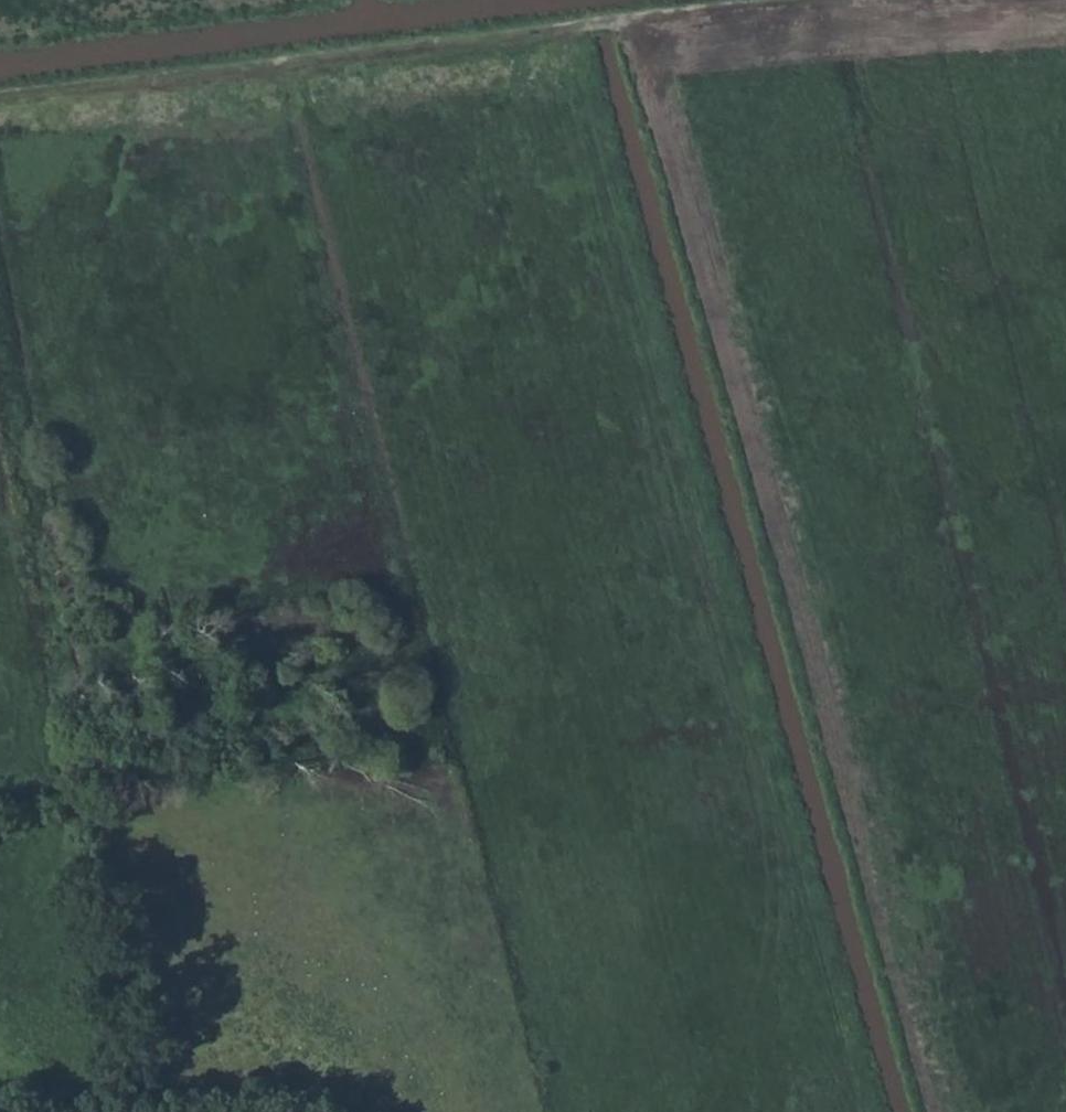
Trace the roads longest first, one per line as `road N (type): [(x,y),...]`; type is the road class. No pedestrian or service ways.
road 1 (track): [(0,87),(537,26),(866,0)]

